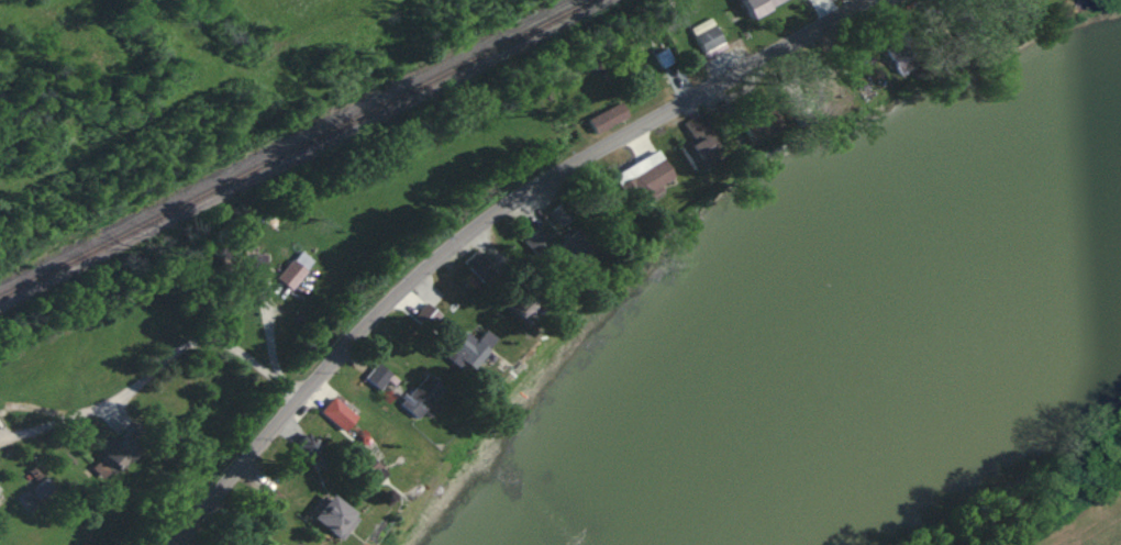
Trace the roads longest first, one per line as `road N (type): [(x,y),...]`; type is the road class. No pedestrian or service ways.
road 1 (residential): [(174,544),(390,299),(499,204),(856,0)]

